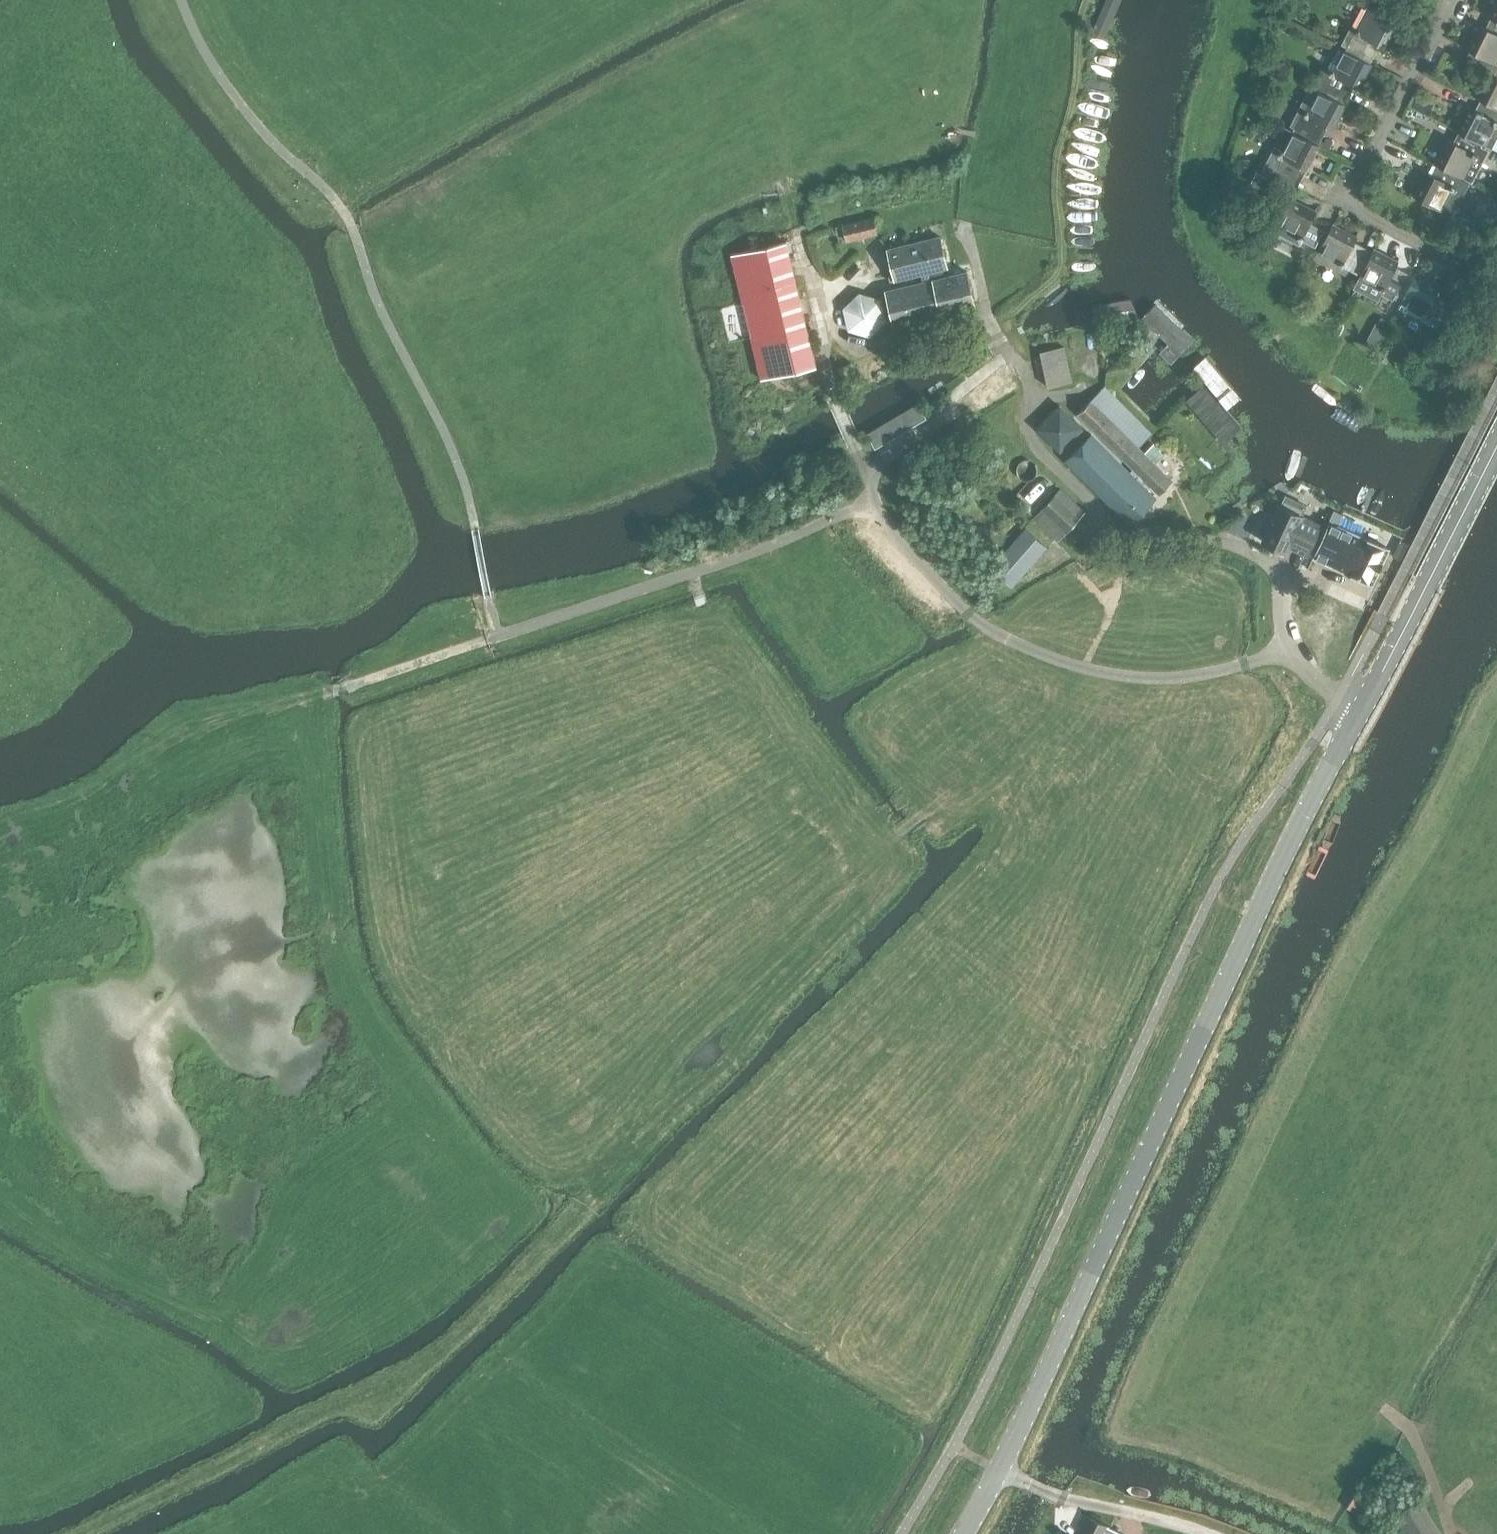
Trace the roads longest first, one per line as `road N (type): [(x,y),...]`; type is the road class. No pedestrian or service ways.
road 1 (tertiary): [(959,1533),(1054,1355),(1224,979),(1360,706)]
road 2 (residential): [(1425,246),(1345,201),(1461,0)]
road 3 (tertiary): [(1360,706),(1496,441)]
road 4 (track): [(347,686),(502,636)]

